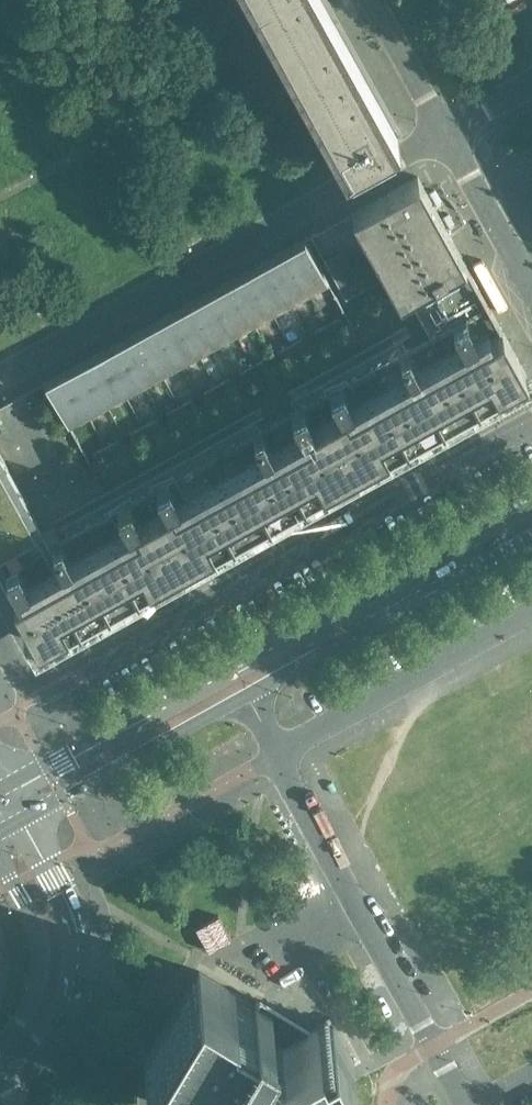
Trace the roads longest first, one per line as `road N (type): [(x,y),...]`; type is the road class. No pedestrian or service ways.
road 1 (residential): [(0,630),(40,699),(531,422)]
road 2 (tertiary): [(531,500),(11,787)]
road 3 (tertiary): [(30,819),(531,542)]
road 4 (residential): [(443,133),(0,379)]
road 5 (residential): [(0,1060),(36,1041),(82,993),(89,968),(80,905),(30,819)]
road 6 (residential): [(0,856),(34,916),(45,969),(39,998),(0,1054)]
road 7 (residential): [(443,133),(531,294)]
road 8 (residential): [(369,0),(443,133)]

